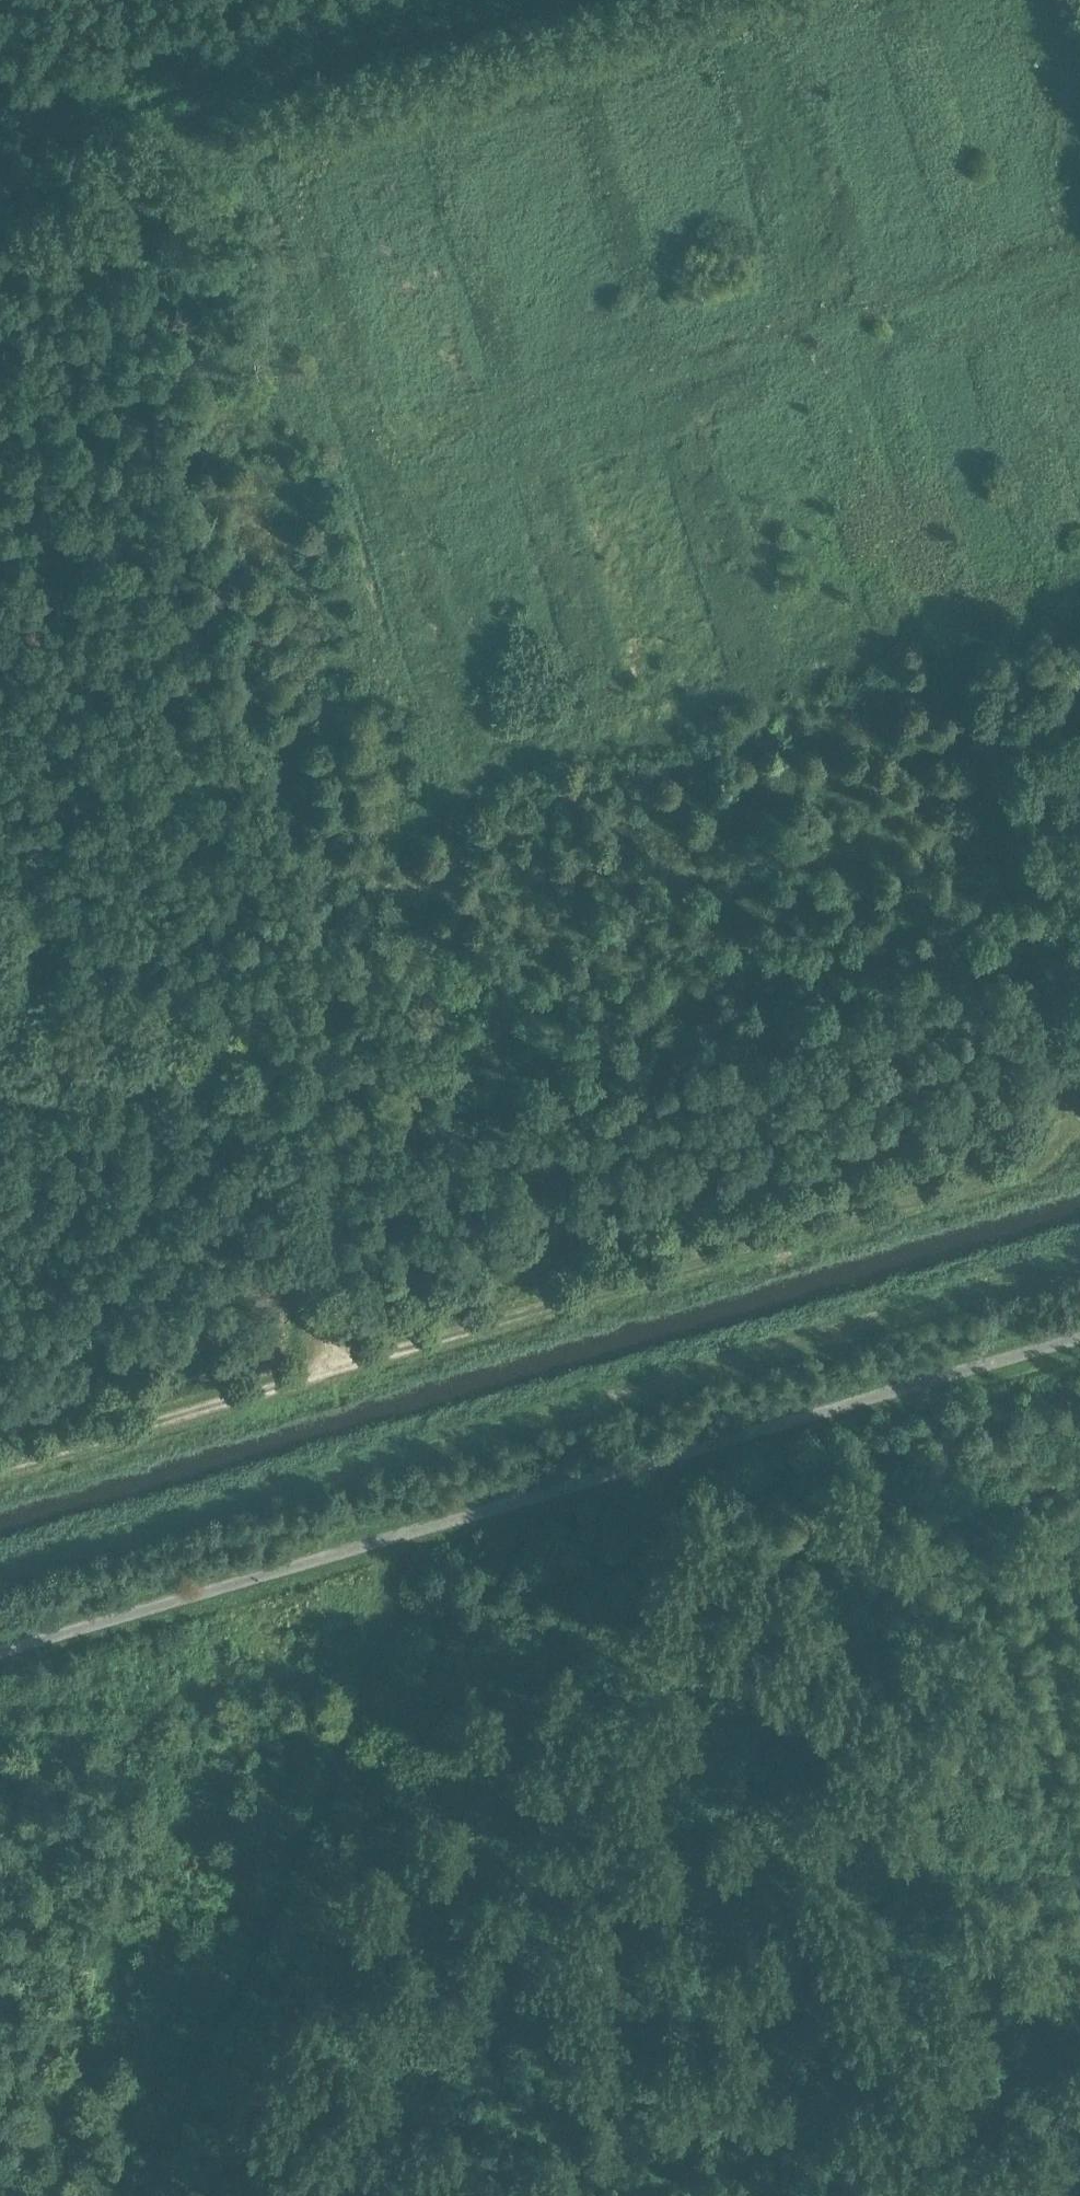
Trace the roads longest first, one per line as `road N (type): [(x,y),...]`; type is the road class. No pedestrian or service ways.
road 1 (track): [(853,349),(1059,1096),(1055,1149),(985,1183),(320,1377)]
road 2 (track): [(0,1657),(1079,1341)]
road 3 (track): [(0,1060),(9,1091),(188,1045),(226,1069),(320,1377),(0,1473)]

